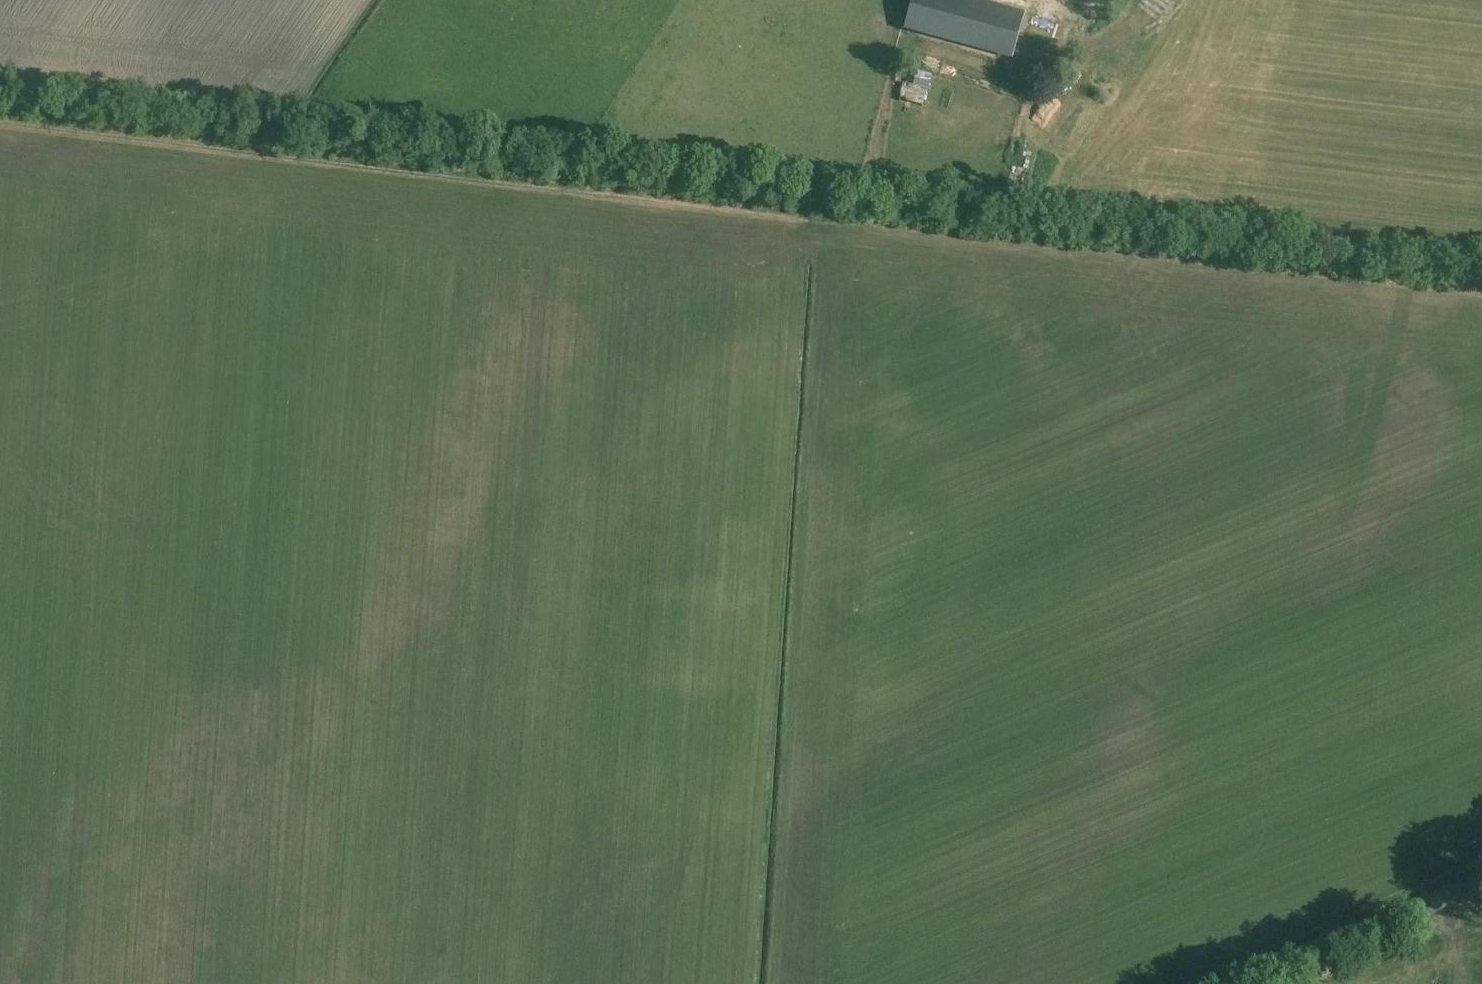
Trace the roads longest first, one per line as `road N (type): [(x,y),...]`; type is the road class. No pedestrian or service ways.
road 1 (track): [(1260,983),(1481,888)]

